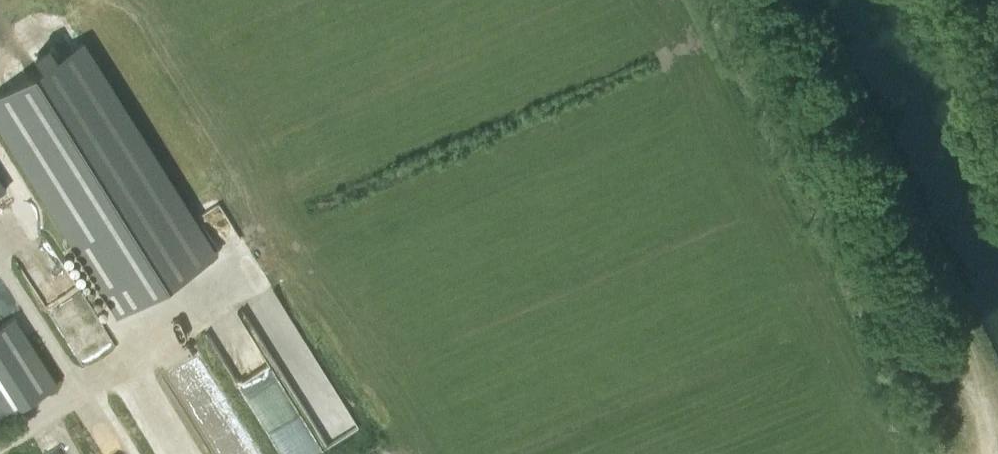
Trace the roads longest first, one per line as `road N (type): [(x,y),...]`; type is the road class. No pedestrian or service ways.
road 1 (track): [(997,445),(961,325),(801,0)]

